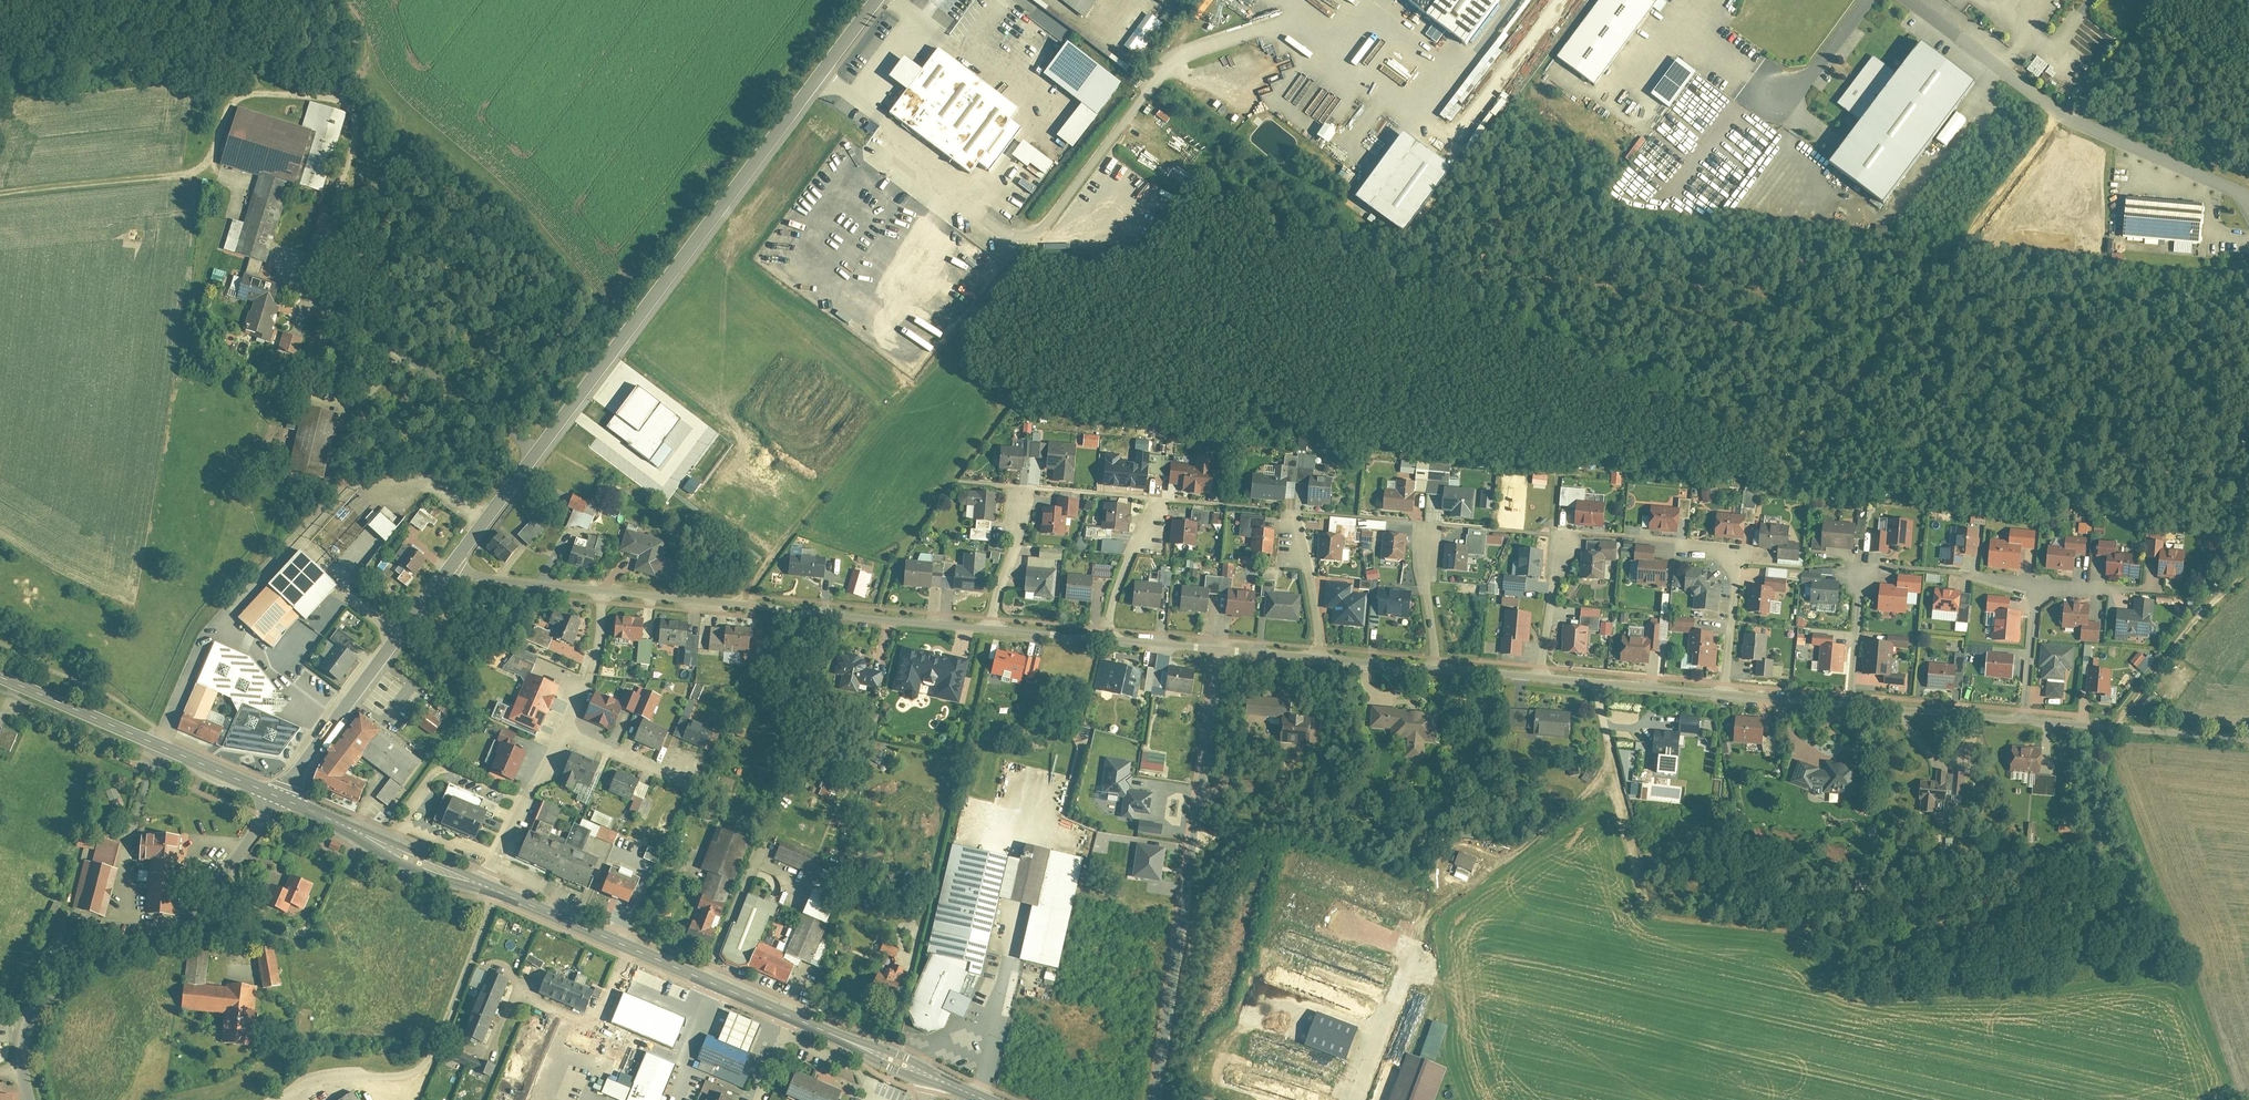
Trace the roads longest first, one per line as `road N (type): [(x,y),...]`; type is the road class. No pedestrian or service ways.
road 1 (tertiary): [(449,565),(876,0)]
road 2 (track): [(0,194),(199,171),(230,102),(243,93),(346,101),(358,119),(344,180),(339,314)]
road 3 (residential): [(1156,1099),(1221,650)]
road 4 (unclassified): [(1904,0),(2059,116),(2248,199)]
road 5 (residential): [(603,591),(991,630)]
road 6 (tertiary): [(22,1071),(29,1026),(55,989),(181,924),(263,818)]
road 7 (secondary): [(797,1018),(485,884)]
road 8 (secondary): [(280,798),(0,676)]
road 9 (track): [(145,739),(200,619),(252,562),(297,477)]
road 10 (tertiary): [(280,798),(449,565)]
road 11 (residential): [(2025,720),(2248,740)]
road 12 (secondary): [(485,884),(280,798)]
road 13 (track): [(2115,728),(2183,635),(2248,567)]
road 14 (residential): [(1725,694),(1731,549),(1689,545)]
road 15 (residential): [(1540,678),(1725,694)]
road 16 (residential): [(1851,707),(2025,720)]
road 17 (residential): [(485,884),(565,729)]
road 18 (residential): [(449,565),(492,579),(603,591)]
road 19 (secondary): [(935,1077),(797,1018)]
road 20 (residential): [(1851,707),(1858,561)]
road 21 (residential): [(991,630),(1022,488)]
road 22 (residential): [(565,729),(591,668),(603,591)]
road 23 (residential): [(2025,720),(2031,577)]
road 24 (residential): [(1540,678),(1556,536)]
road 25 (residential): [(1320,660),(1292,521)]
road 26 (residential): [(1104,640),(1148,507)]
road 27 (residential): [(1437,670),(1415,532)]
road 28 (unclassified): [(1866,0),(1781,110)]
road 29 (residential): [(1725,694),(1851,707)]
road 30 (track): [(346,101),(366,57),(314,0)]

